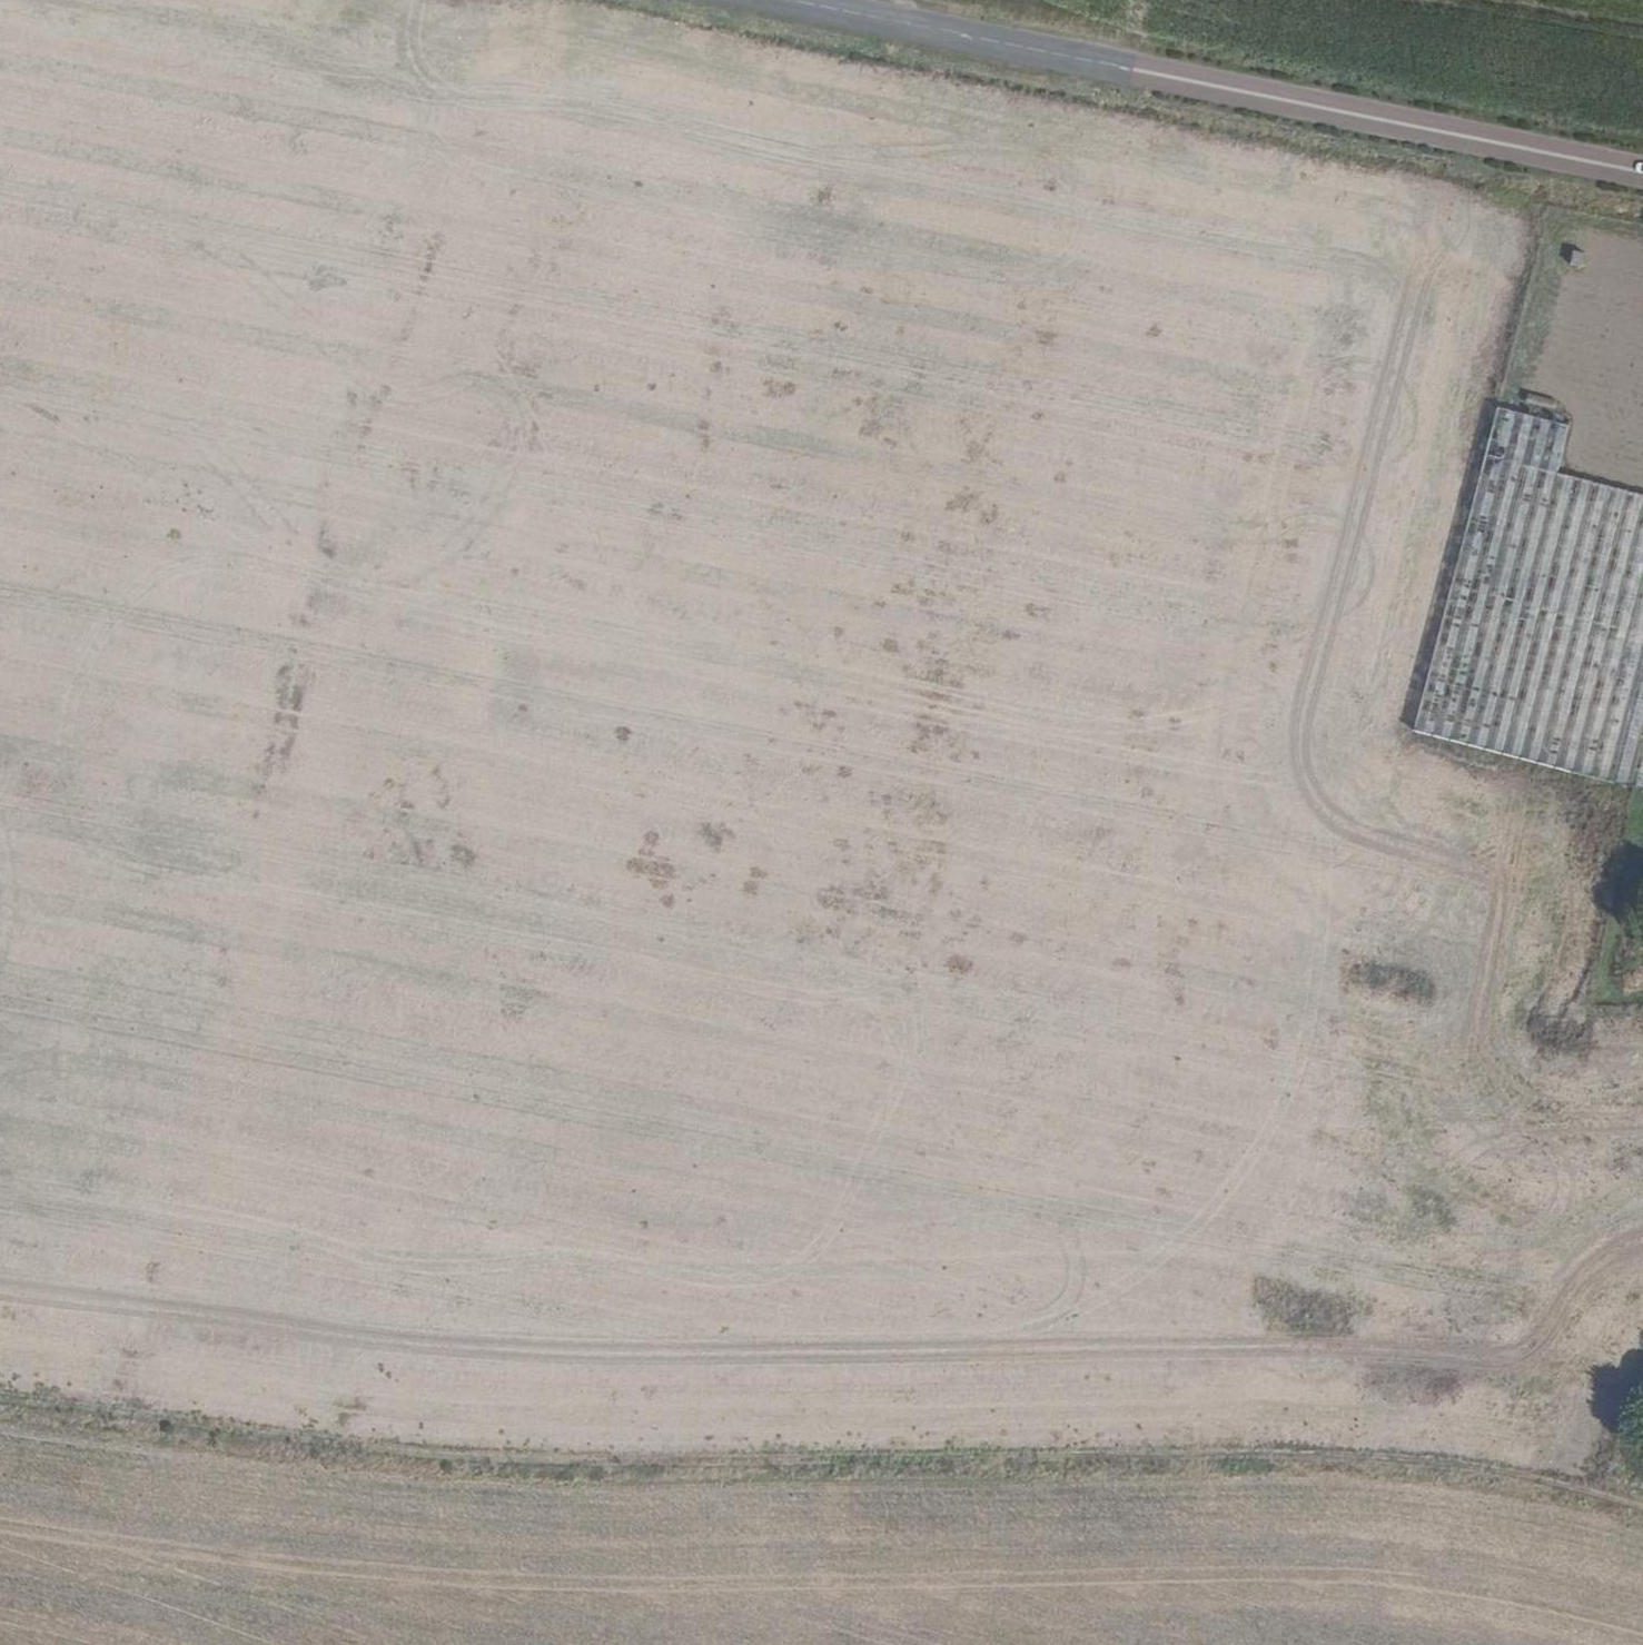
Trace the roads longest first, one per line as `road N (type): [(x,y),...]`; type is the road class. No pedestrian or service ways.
road 1 (track): [(0,1401),(546,1466),(861,1479),(1414,1478),(1491,1486),(1642,1525)]
road 2 (tertiary): [(1642,172),(791,0)]

